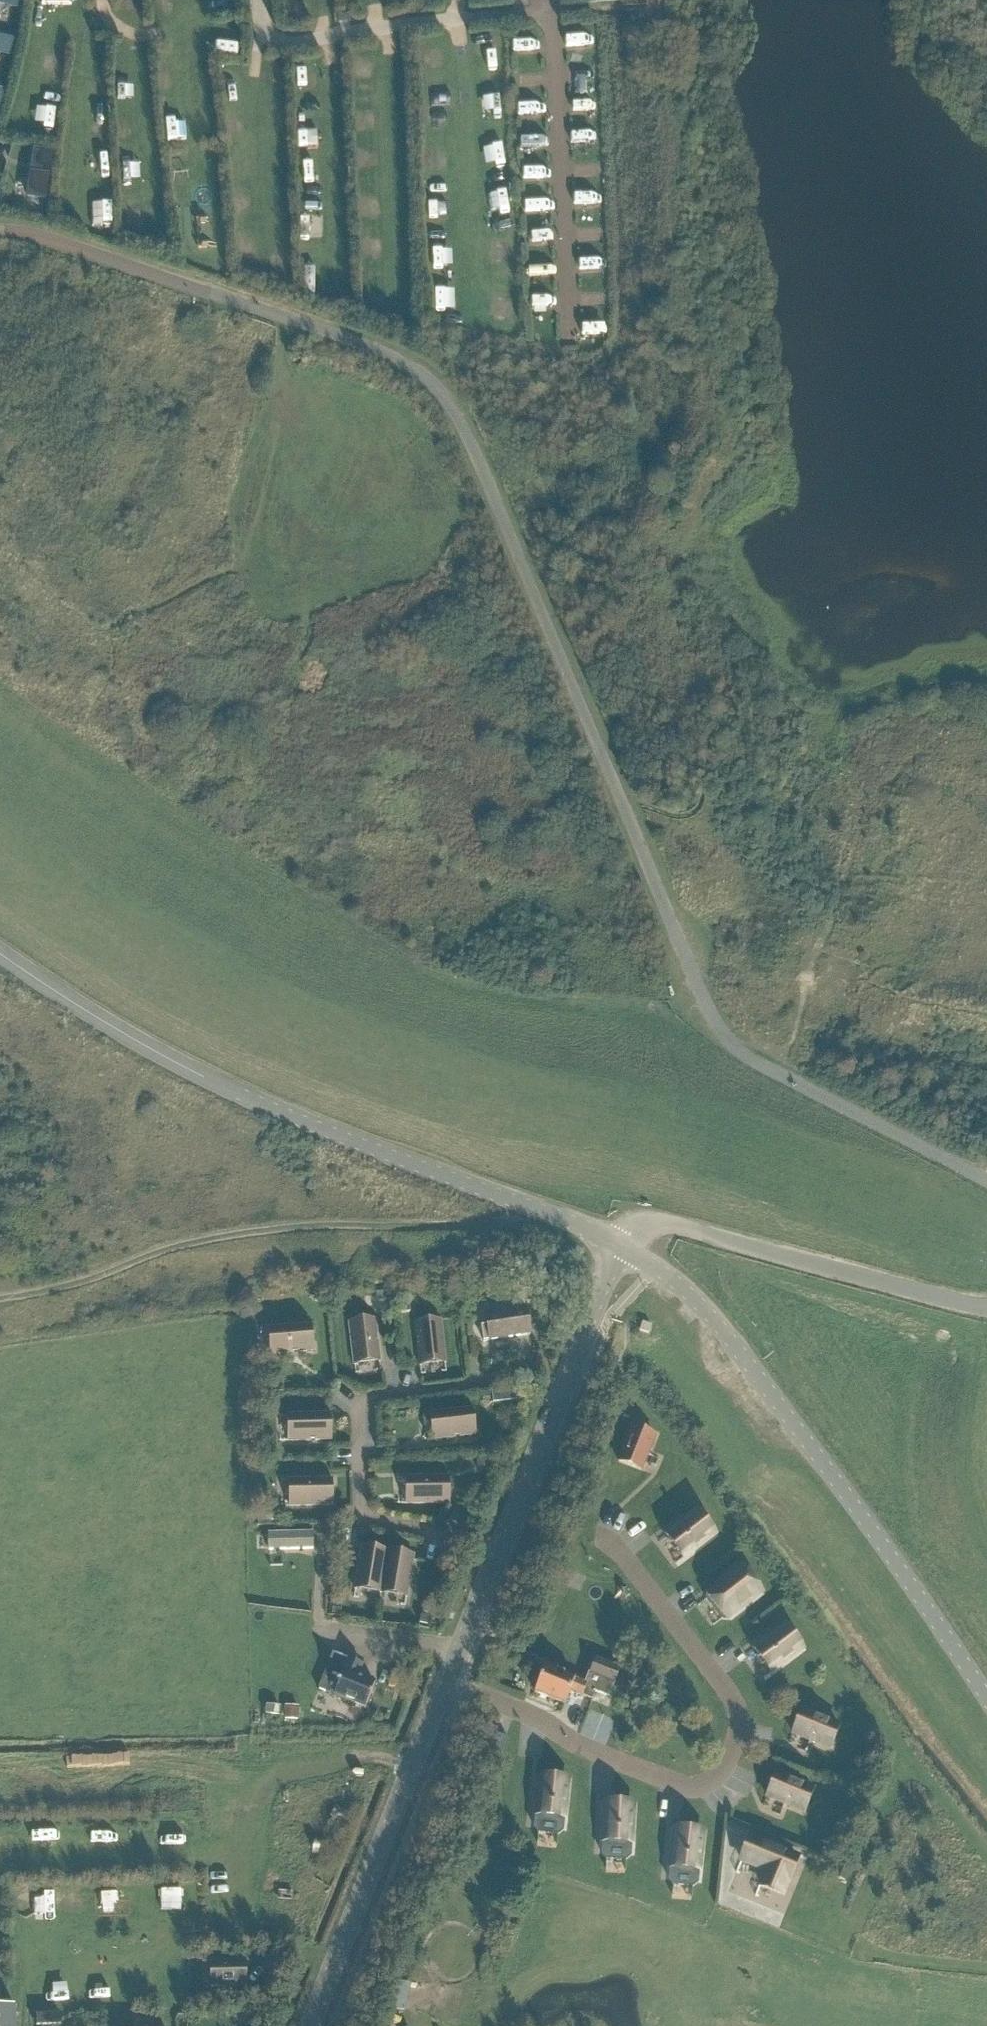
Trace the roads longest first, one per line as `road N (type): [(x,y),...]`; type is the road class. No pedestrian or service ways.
road 1 (unclassified): [(986,1181),(731,1044),(703,998),(466,435),(430,382),(363,344),(0,231)]
road 2 (unclassified): [(308,2025),(623,1245)]
road 3 (unclassified): [(623,1245),(218,1084),(100,1022),(0,955)]
road 4 (unclassified): [(986,1699),(731,1341),(685,1290),(623,1245)]
road 5 (unclassified): [(986,1308),(655,1224),(623,1245)]

